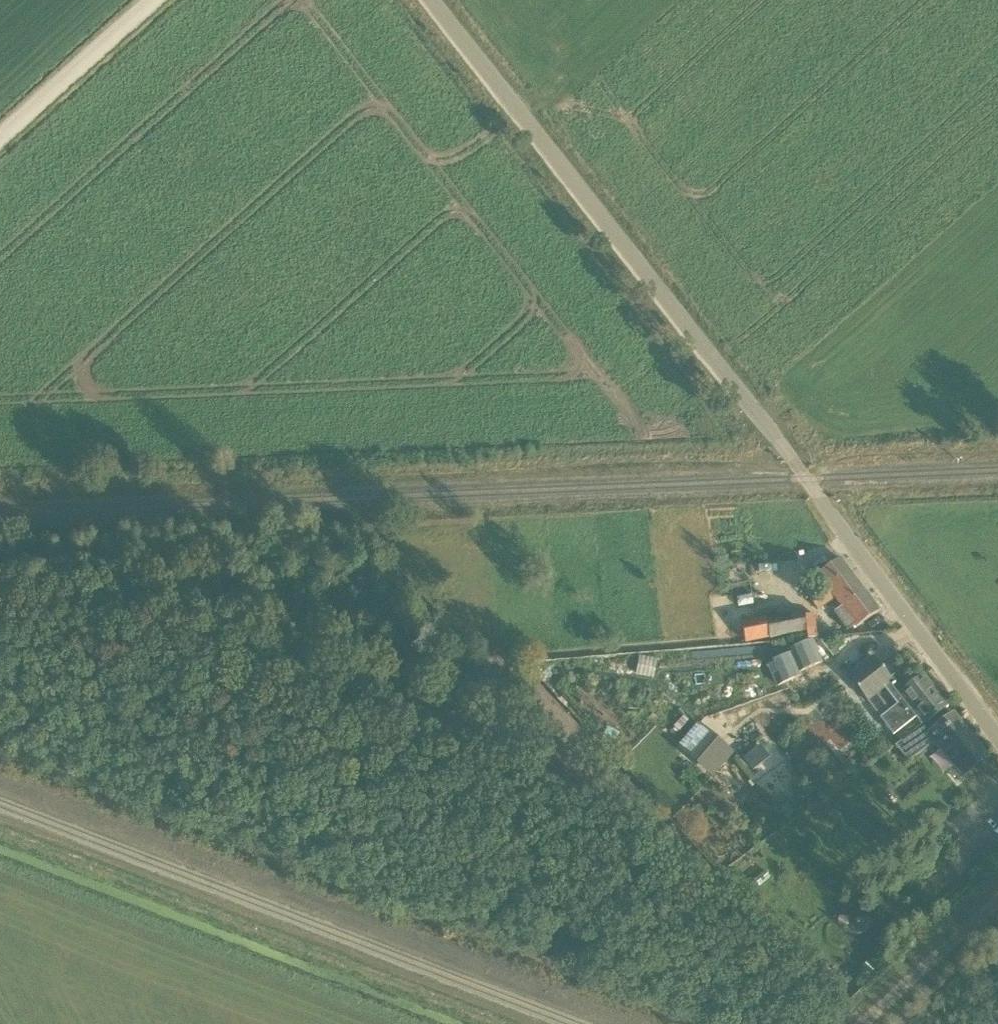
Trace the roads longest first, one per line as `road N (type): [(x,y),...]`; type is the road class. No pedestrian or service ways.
road 1 (unclassified): [(997,734),(432,0)]
road 2 (unclassified): [(0,128),(151,0)]
road 3 (track): [(997,901),(859,1023)]

